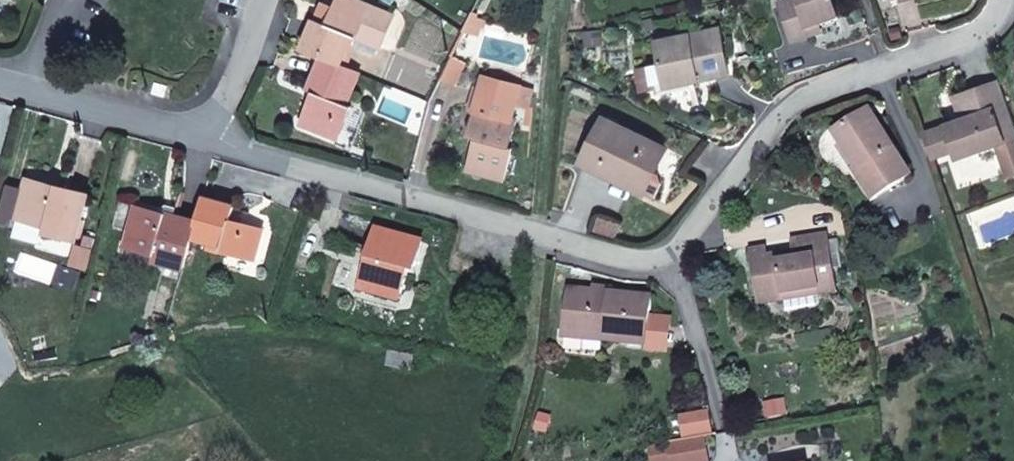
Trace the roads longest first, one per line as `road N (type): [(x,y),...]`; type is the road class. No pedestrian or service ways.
road 1 (residential): [(213,140),(420,194),(564,243),(660,261),(757,146),(808,99),(1004,23),(1008,0)]
road 2 (residential): [(0,87),(213,140)]
road 3 (residential): [(213,140),(267,0)]

